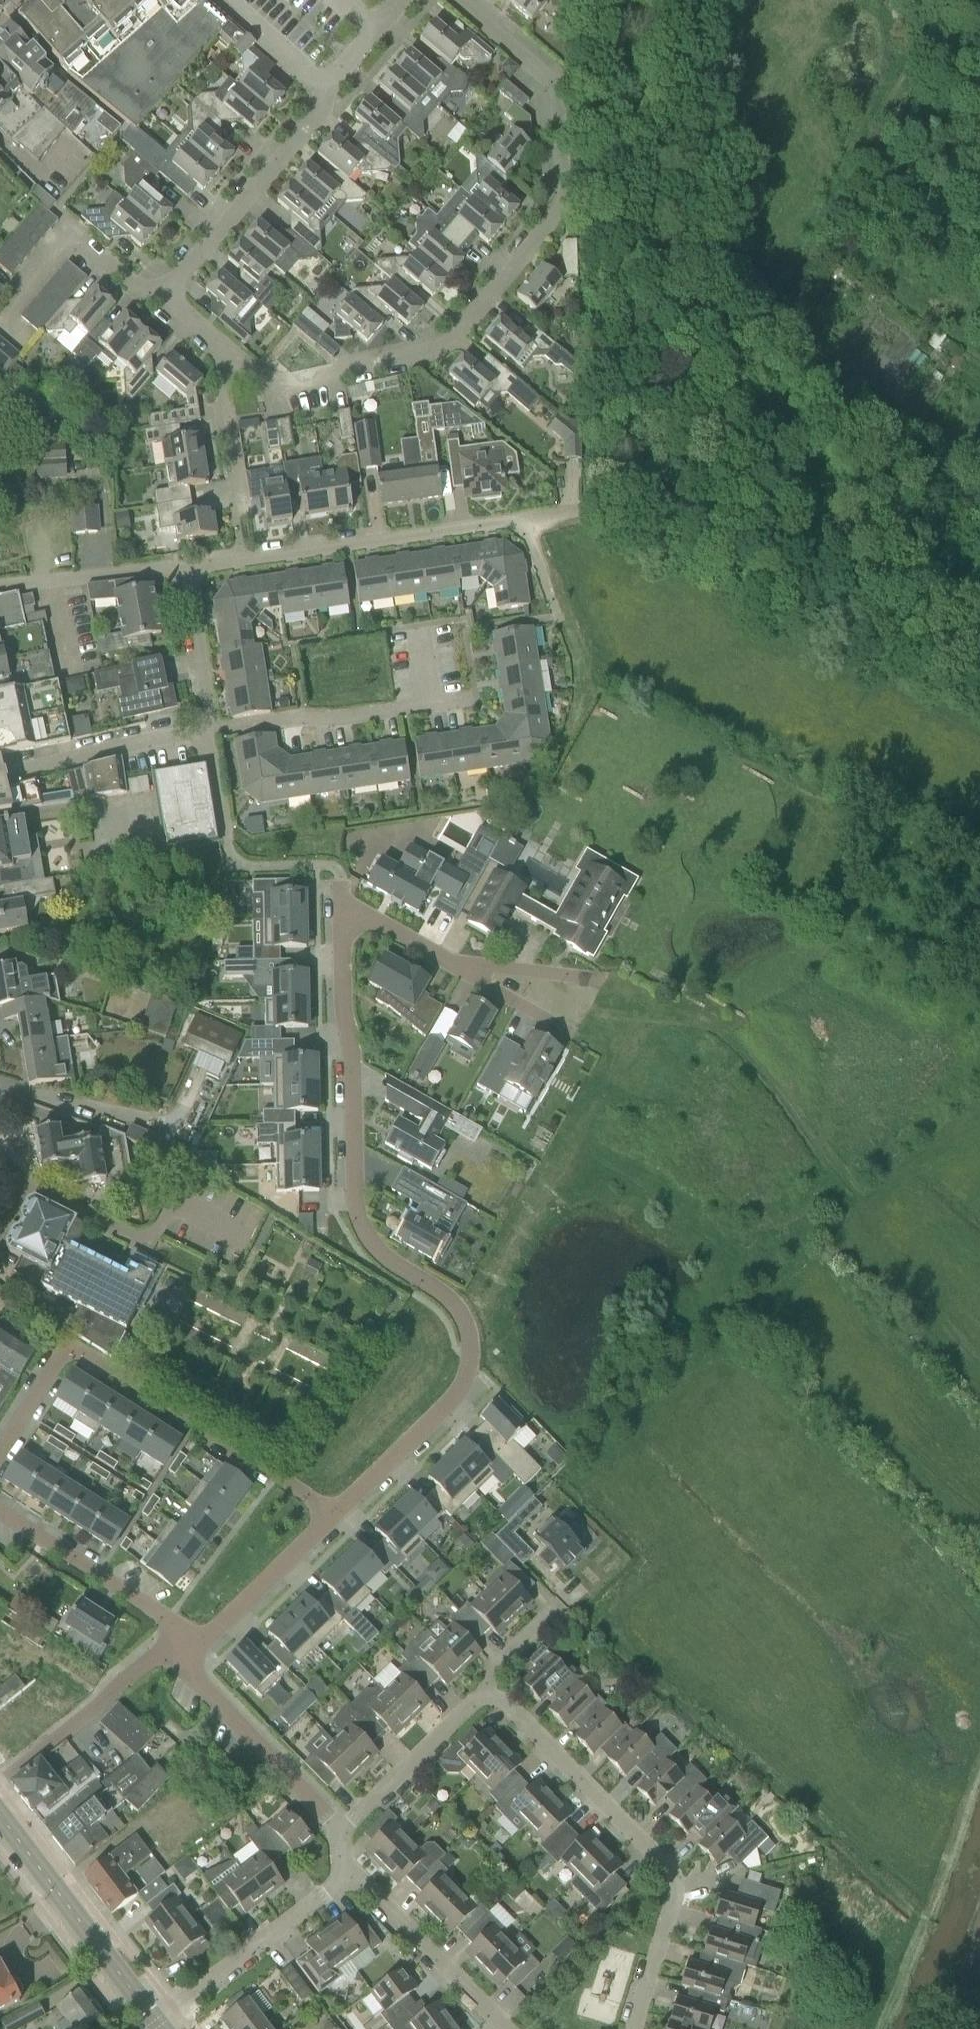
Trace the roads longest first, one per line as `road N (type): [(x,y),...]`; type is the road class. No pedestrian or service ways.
road 1 (residential): [(336,1511),(452,1398),(468,1339),(459,1310),(396,1267),(356,1209),(343,919)]
road 2 (residential): [(455,0),(558,87),(565,206),(442,346),(291,382),(270,380),(232,354)]
road 3 (residential): [(336,1511),(82,1352),(57,1360),(0,1448)]
road 4 (residential): [(633,2028),(676,1886),(674,1869),(505,1699),(482,1694)]
road 5 (residential): [(232,354),(166,296),(319,113),(323,87)]
road 6 (residential): [(190,569),(523,521)]
road 7 (residential): [(213,730),(475,697)]
road 8 (secondary): [(157,2023),(0,1812)]
road 9 (residential): [(181,1649),(195,1674),(345,1830)]
road 10 (residential): [(157,2023),(349,1872)]
road 11 (residential): [(0,1513),(160,1617),(181,1649)]
road 12 (residential): [(0,1782),(149,1662),(181,1649)]
road 13 (residential): [(503,2028),(349,1872)]
road 14 (residential): [(0,777),(206,732)]
road 15 (residential): [(181,1649),(219,1625),(336,1511)]
road 16 (residential): [(345,1830),(482,1694)]
road 17 (residential): [(0,586),(190,569)]
road 18 (residential): [(213,730),(190,569)]
road 19 (residential): [(242,512),(223,383),(232,354)]
road 20 (residential): [(343,919),(371,919),(466,974)]
road 21 (residential): [(466,974),(488,966),(600,979)]
road 22 (residential): [(225,0),(323,87)]
road 23 (residential): [(466,974),(571,1034)]

